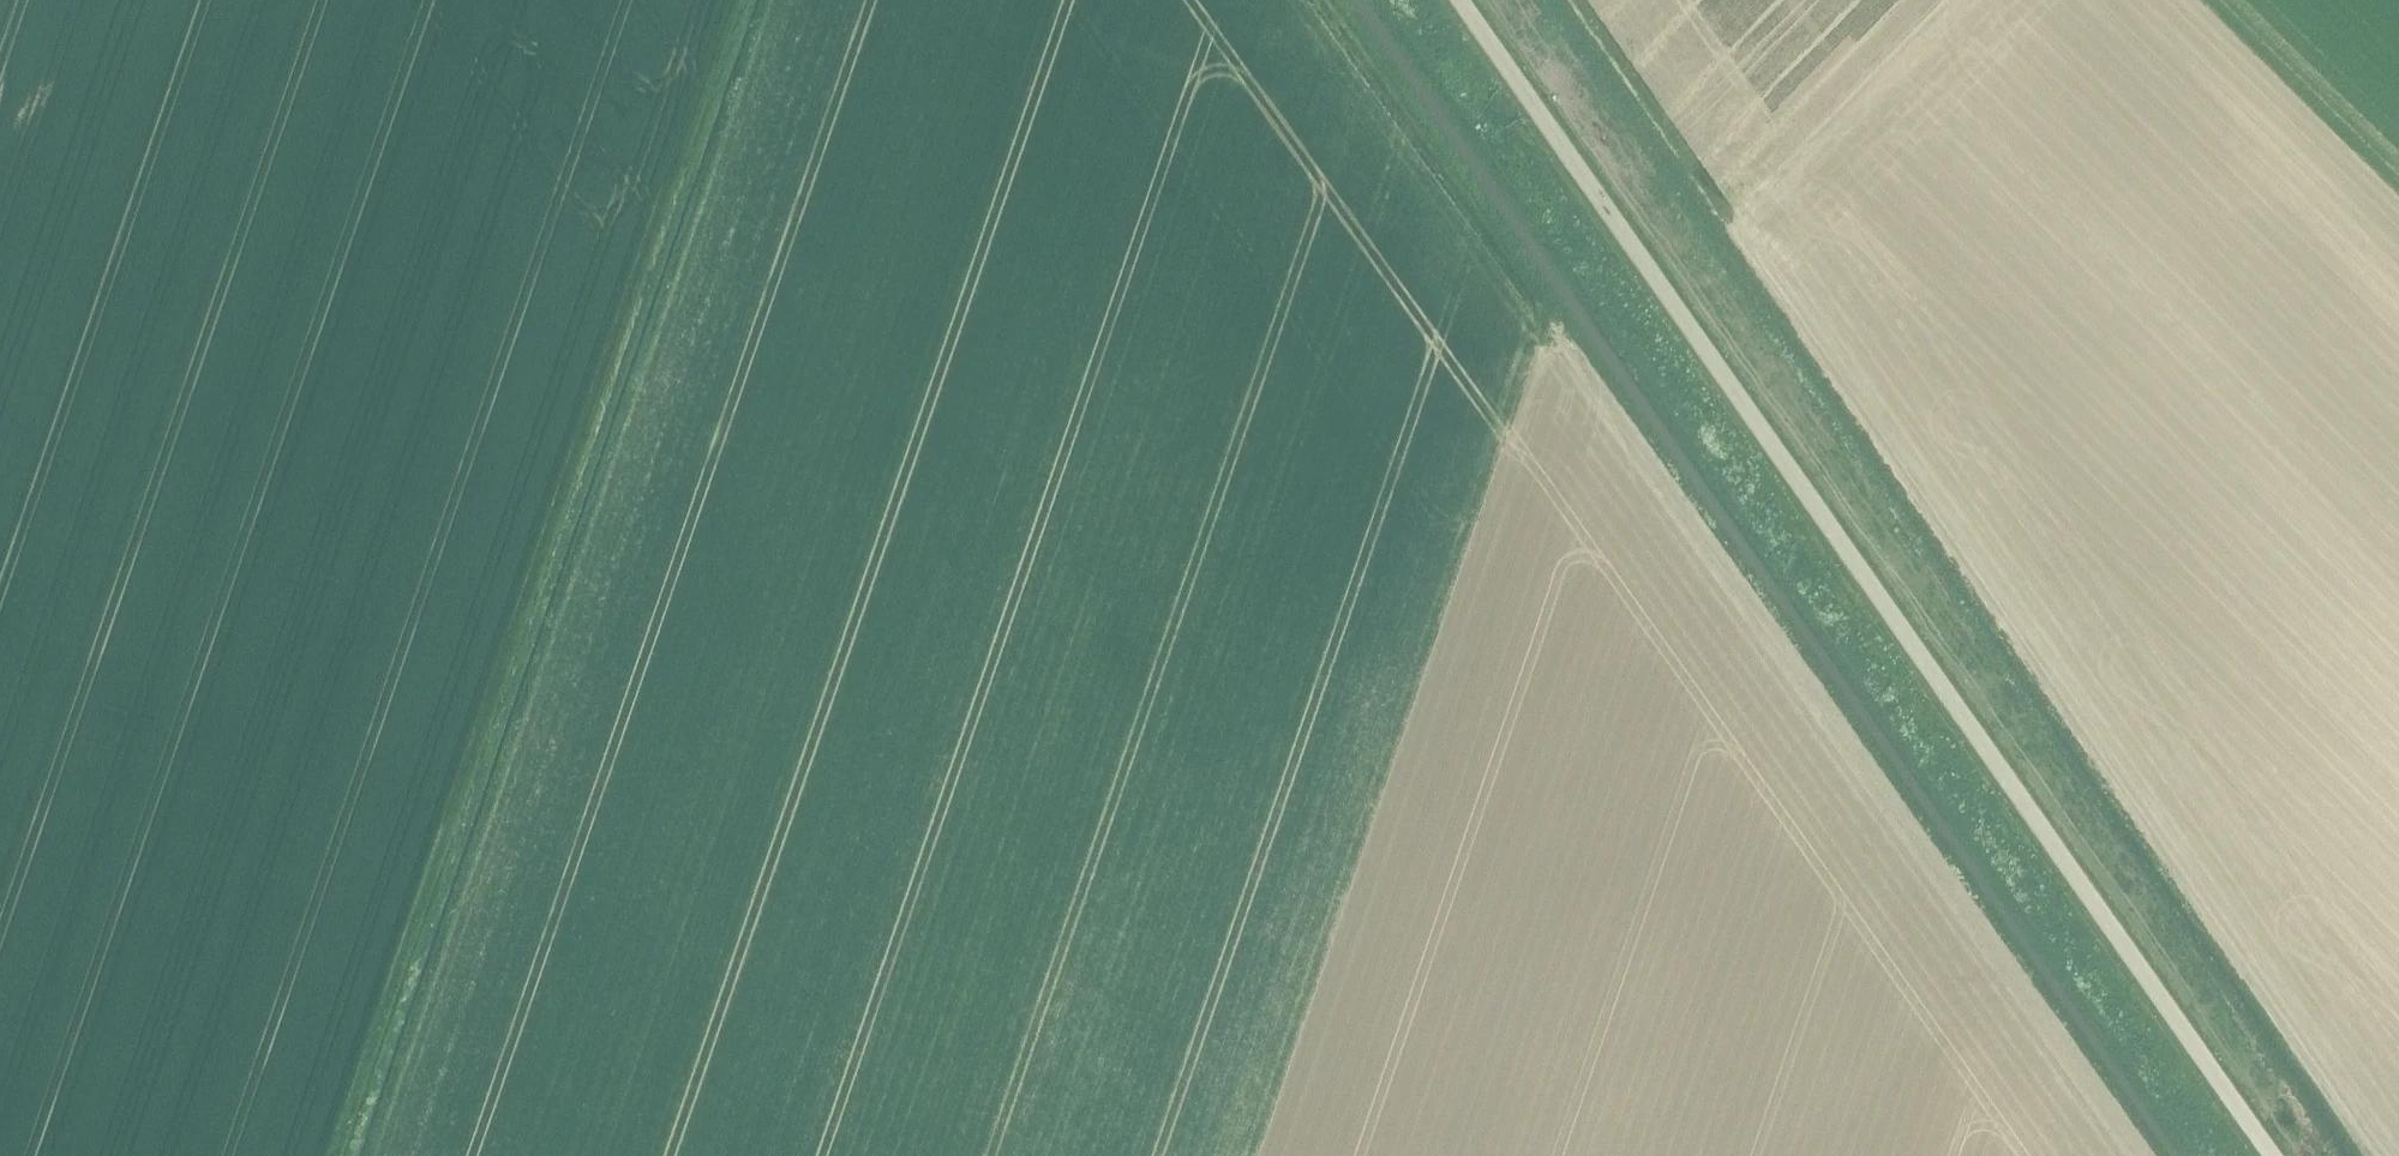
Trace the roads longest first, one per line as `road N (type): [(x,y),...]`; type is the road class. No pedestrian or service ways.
road 1 (unclassified): [(2274,1155),(1461,0)]

